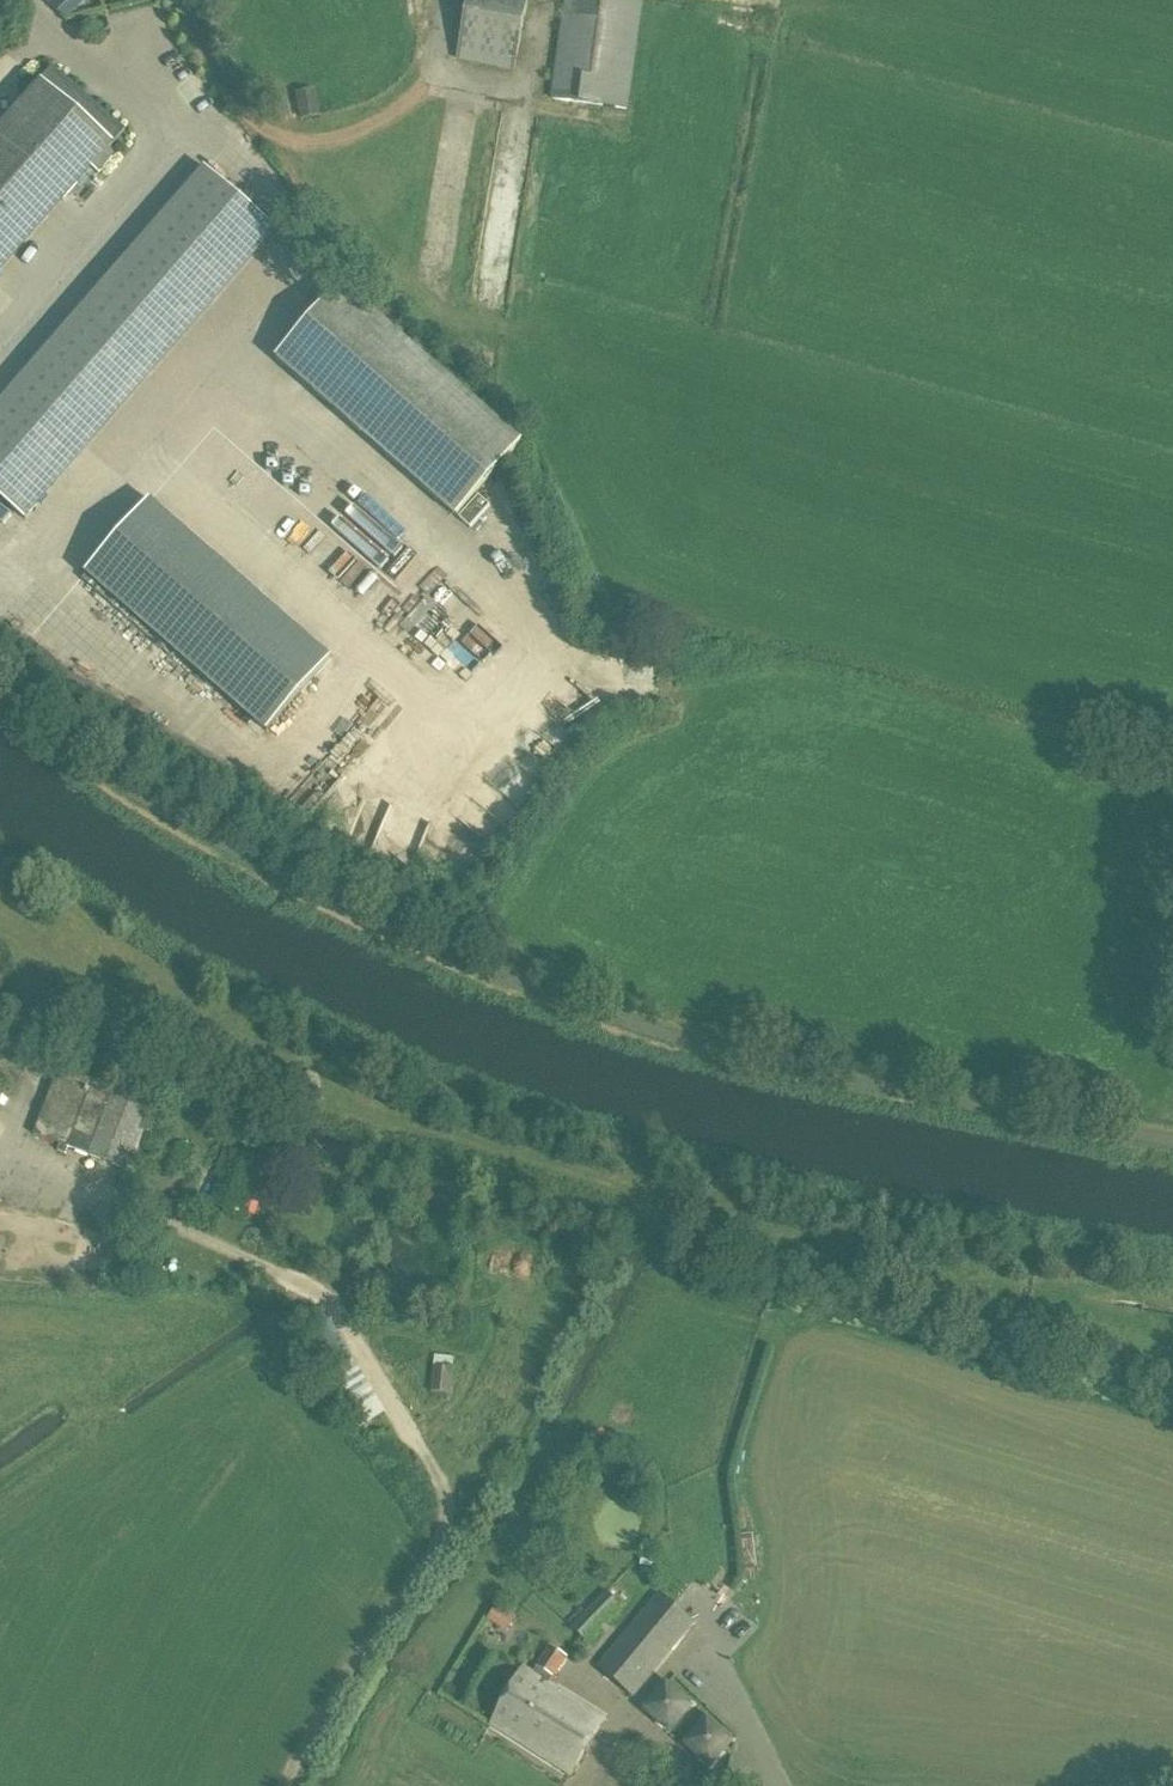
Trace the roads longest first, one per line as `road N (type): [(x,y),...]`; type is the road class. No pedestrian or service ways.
road 1 (unclassified): [(305,1785),(440,1539),(437,1470),(348,1332)]

